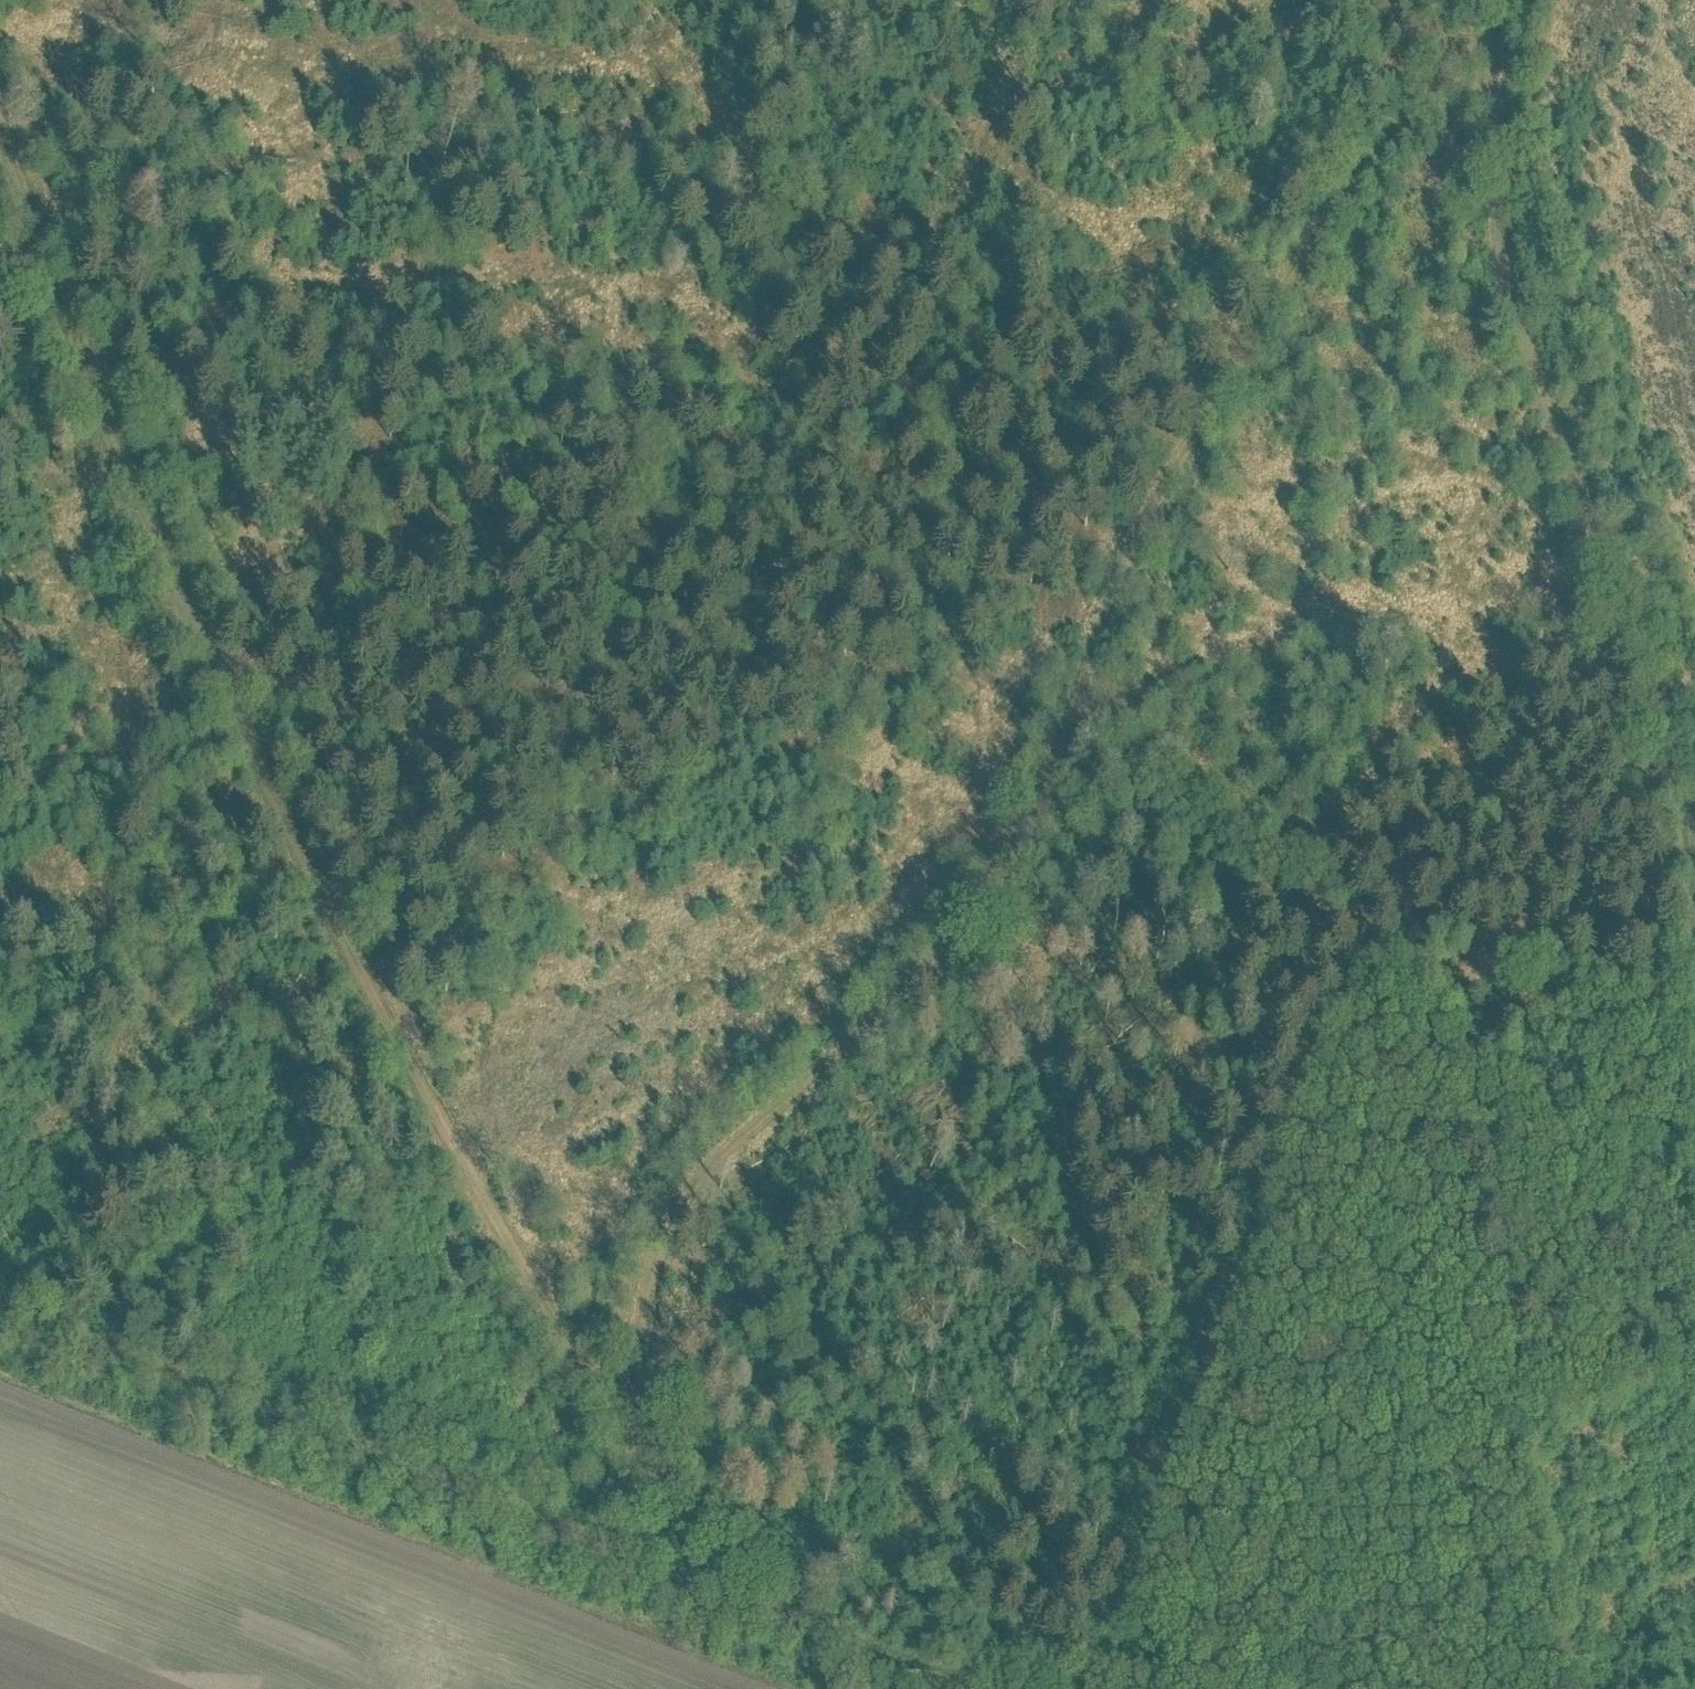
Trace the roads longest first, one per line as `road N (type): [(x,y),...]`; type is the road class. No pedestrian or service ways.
road 1 (track): [(623,1421),(635,1385),(644,1273),(684,1206),(998,881),(1037,819),(1120,591),(1197,438),(1360,172),(1436,77),(1489,33)]
road 2 (track): [(694,1581),(644,1457),(377,984),(171,563),(64,306),(0,98)]
road 3 (track): [(950,1688),(0,1305)]
road 4 (track): [(1694,913),(1678,771),(1502,281),(1493,220),(1491,0)]

